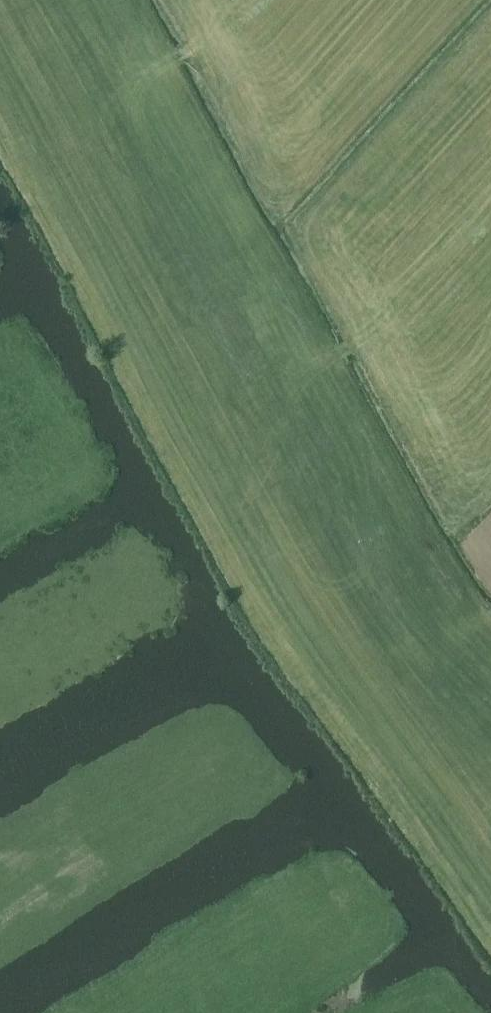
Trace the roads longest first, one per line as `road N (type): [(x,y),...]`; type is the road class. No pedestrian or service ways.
road 1 (track): [(353,720),(301,647),(0,118)]
road 2 (track): [(490,922),(353,720),(490,619)]
road 3 (track): [(19,155),(243,15)]
road 4 (track): [(381,329),(180,436)]

